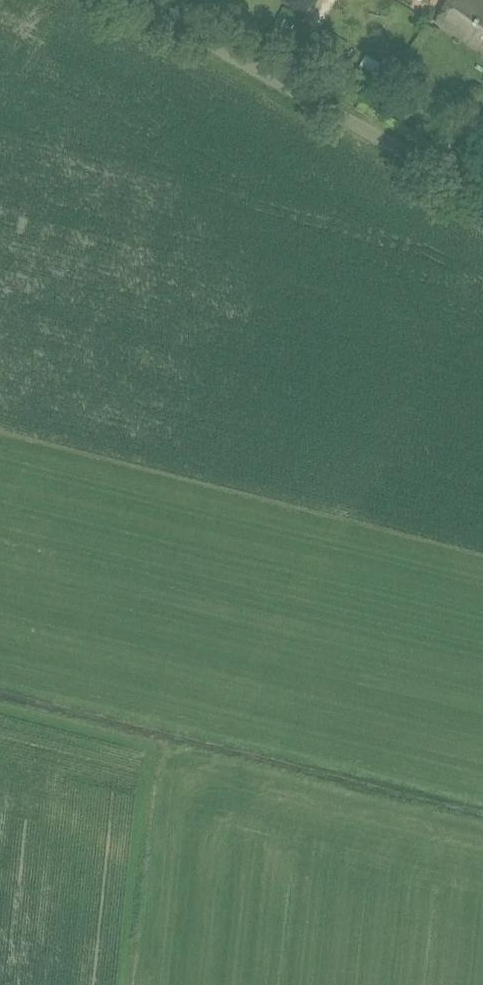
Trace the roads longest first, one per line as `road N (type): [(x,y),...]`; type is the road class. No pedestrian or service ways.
road 1 (unclassified): [(482,193),(125,0)]

